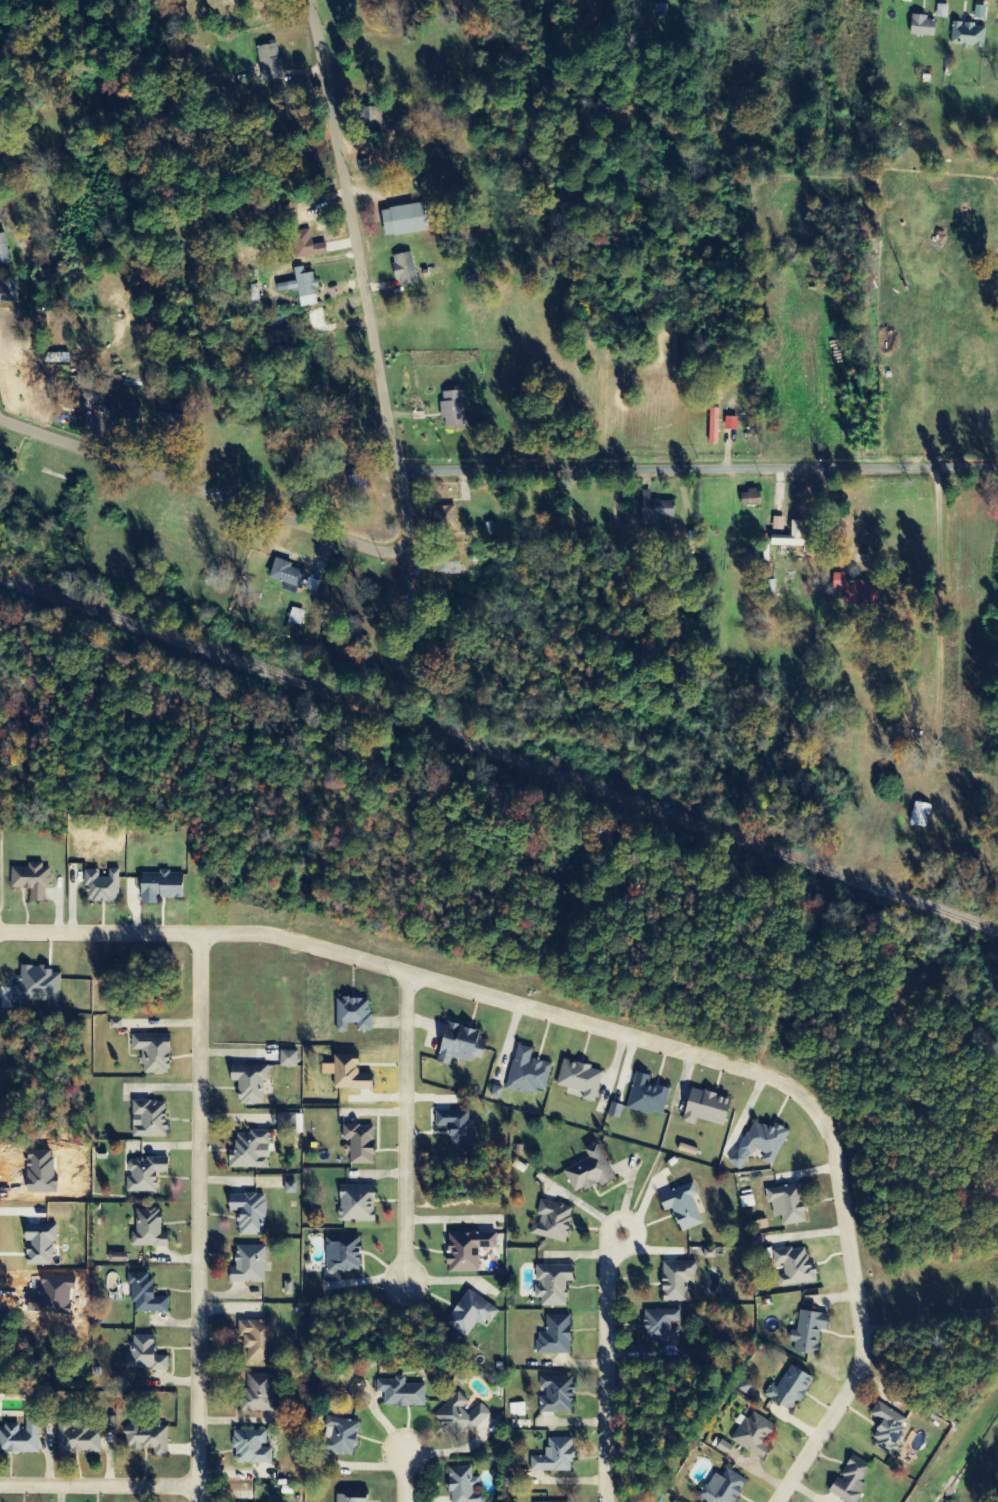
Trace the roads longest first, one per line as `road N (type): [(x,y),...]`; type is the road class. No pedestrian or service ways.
road 1 (residential): [(0,933),(268,934),(786,1082),(811,1101),(841,1163),(866,1358),(780,1501)]
road 2 (residential): [(415,459),(997,459)]
road 3 (residential): [(319,0),(428,530),(410,551)]
road 4 (residential): [(200,933),(200,1501)]
road 5 (residential): [(0,409),(410,551)]
road 6 (residential): [(408,973),(405,1287)]
road 7 (residential): [(606,1501),(614,1249)]
road 8 (residential): [(0,1485),(200,1488)]

